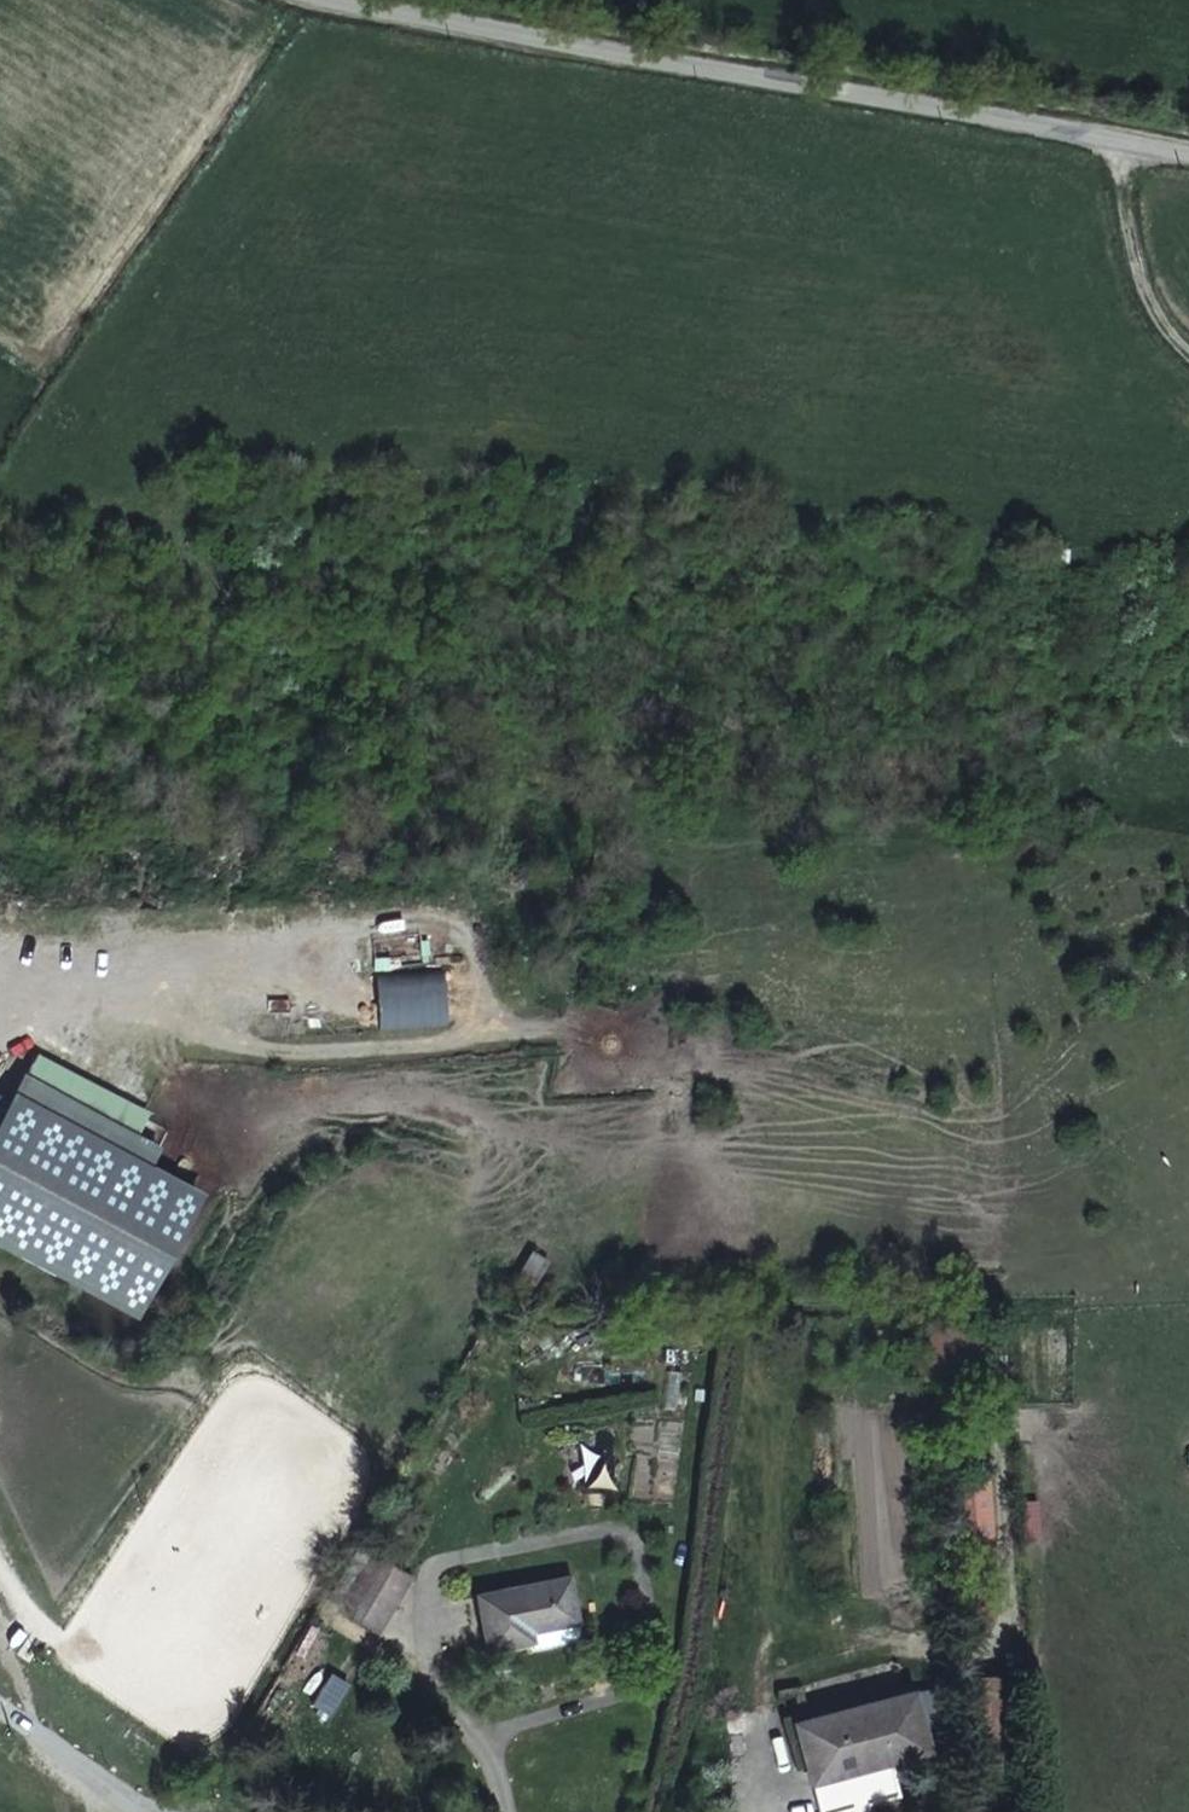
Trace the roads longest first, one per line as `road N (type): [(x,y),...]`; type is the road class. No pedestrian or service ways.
road 1 (unclassified): [(1188,136),(424,0)]
road 2 (unclassified): [(142,1811),(0,1715)]

